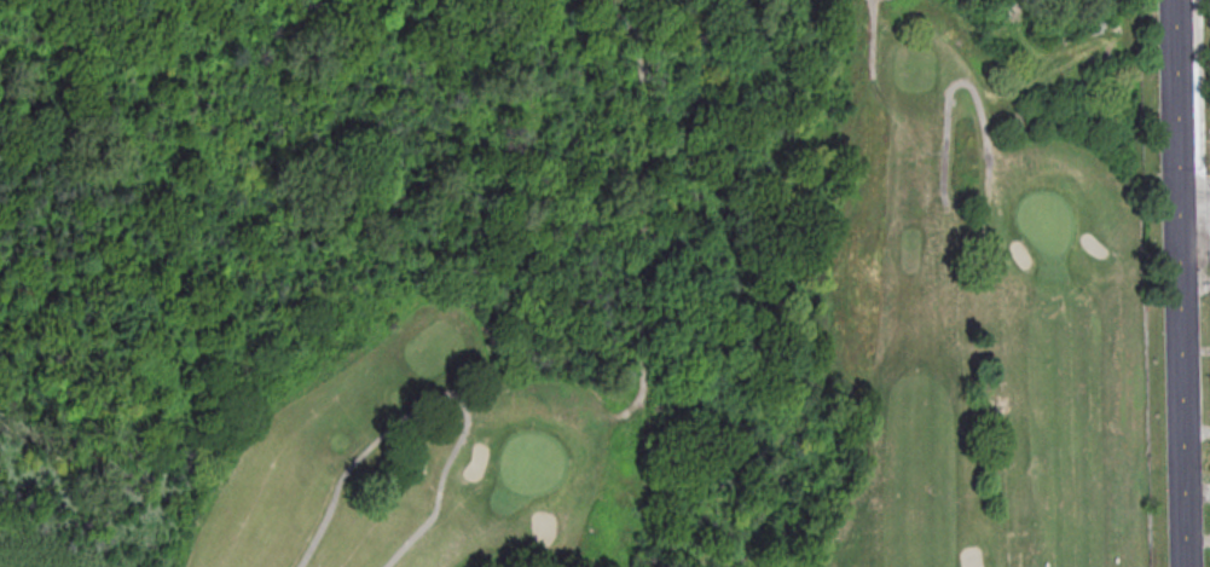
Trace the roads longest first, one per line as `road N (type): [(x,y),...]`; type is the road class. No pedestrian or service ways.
road 1 (tertiary): [(1184,566),(1173,0)]

